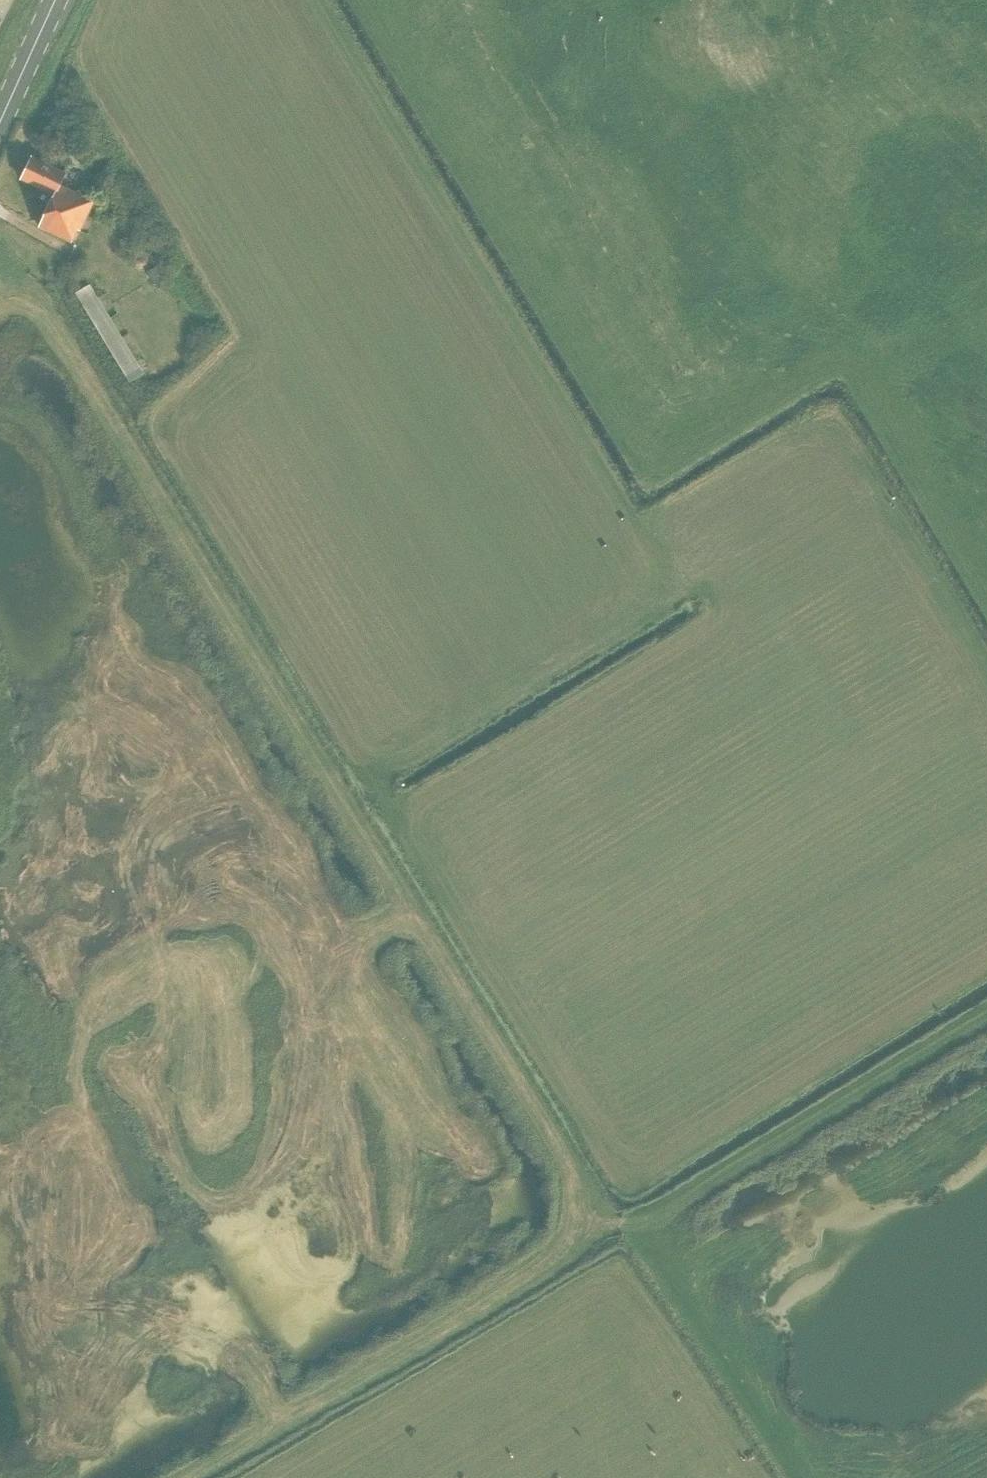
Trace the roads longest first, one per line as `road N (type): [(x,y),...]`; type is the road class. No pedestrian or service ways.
road 1 (track): [(651,541),(325,0)]
road 2 (track): [(605,1229),(632,1229),(986,1018)]
road 3 (track): [(570,1158),(605,1229),(536,1278)]
road 4 (secondary): [(0,123),(56,0)]

